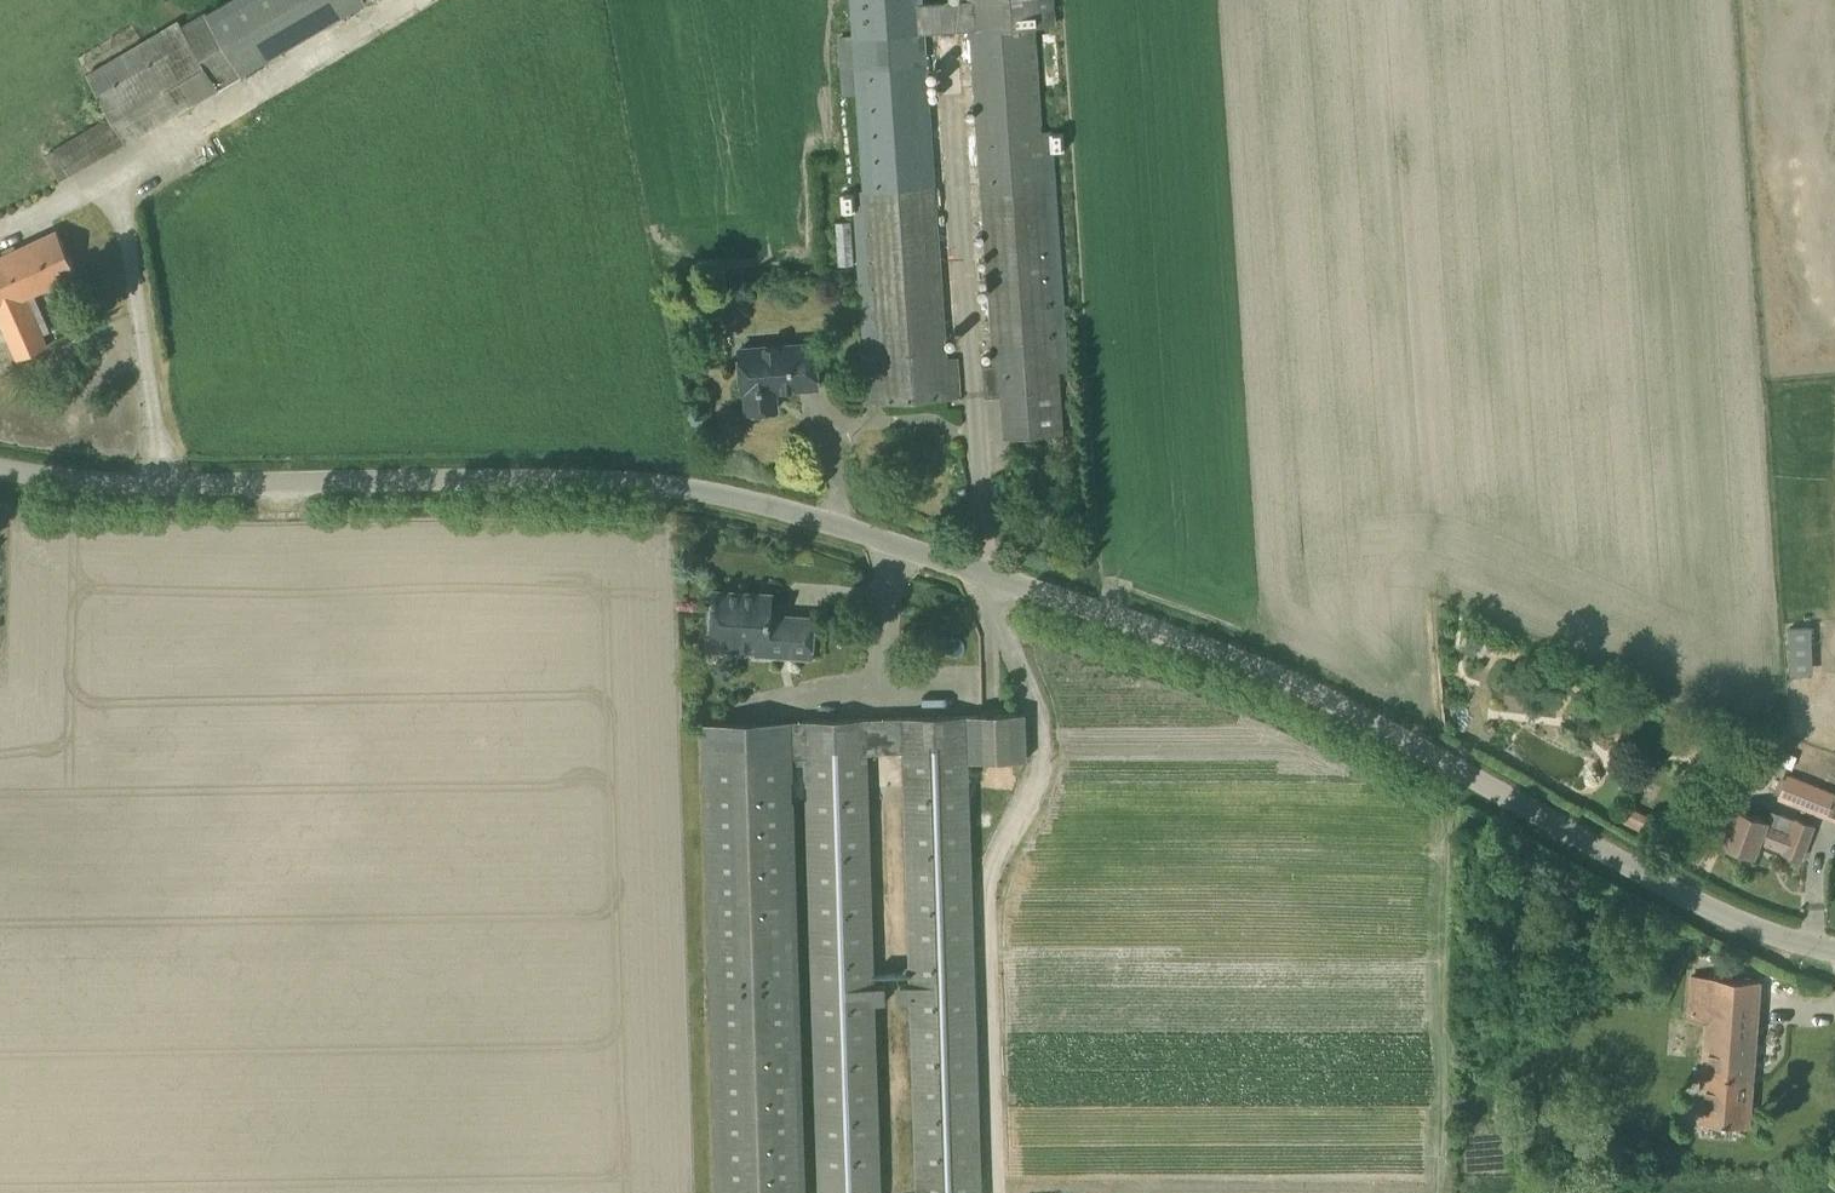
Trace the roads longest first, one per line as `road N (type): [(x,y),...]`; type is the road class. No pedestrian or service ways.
road 1 (unclassified): [(1834,947),(1780,939),(1372,719),(678,470),(116,478),(0,455)]

